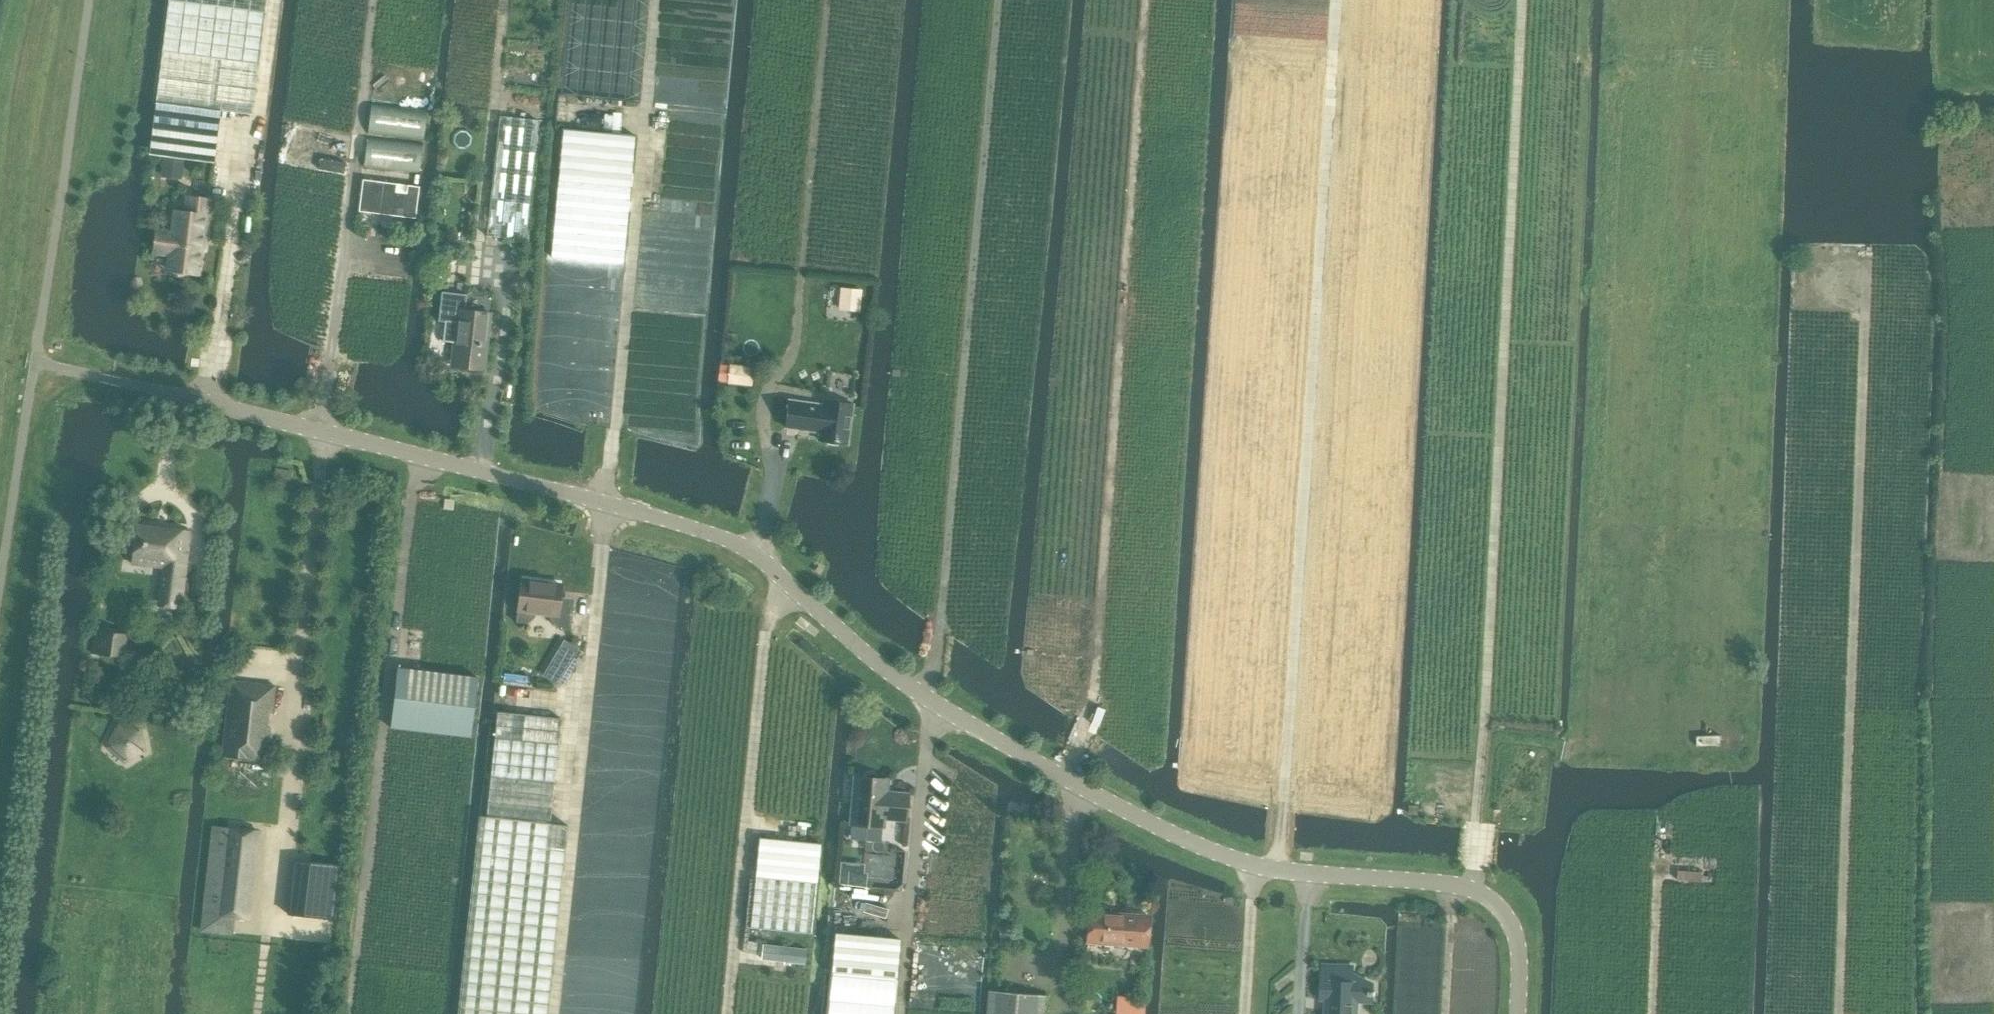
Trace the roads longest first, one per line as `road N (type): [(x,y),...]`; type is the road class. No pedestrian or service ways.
road 1 (unclassified): [(1518,1013),(1516,938),(1503,912),(1472,889),(1253,865),(1155,826),(920,695),(756,555),(728,541),(141,386)]
road 2 (track): [(1839,1013),(1867,263)]
road 3 (track): [(427,459),(411,492),(352,1013)]
road 4 (track): [(793,588),(765,621),(727,1013)]
road 5 (track): [(593,631),(552,1013)]
road 6 (track): [(918,823),(900,1013)]
road 7 (track): [(1654,1013),(1663,829)]
road 8 (track): [(1253,865),(1244,1013)]
road 9 (track): [(1452,886),(1446,1013)]

